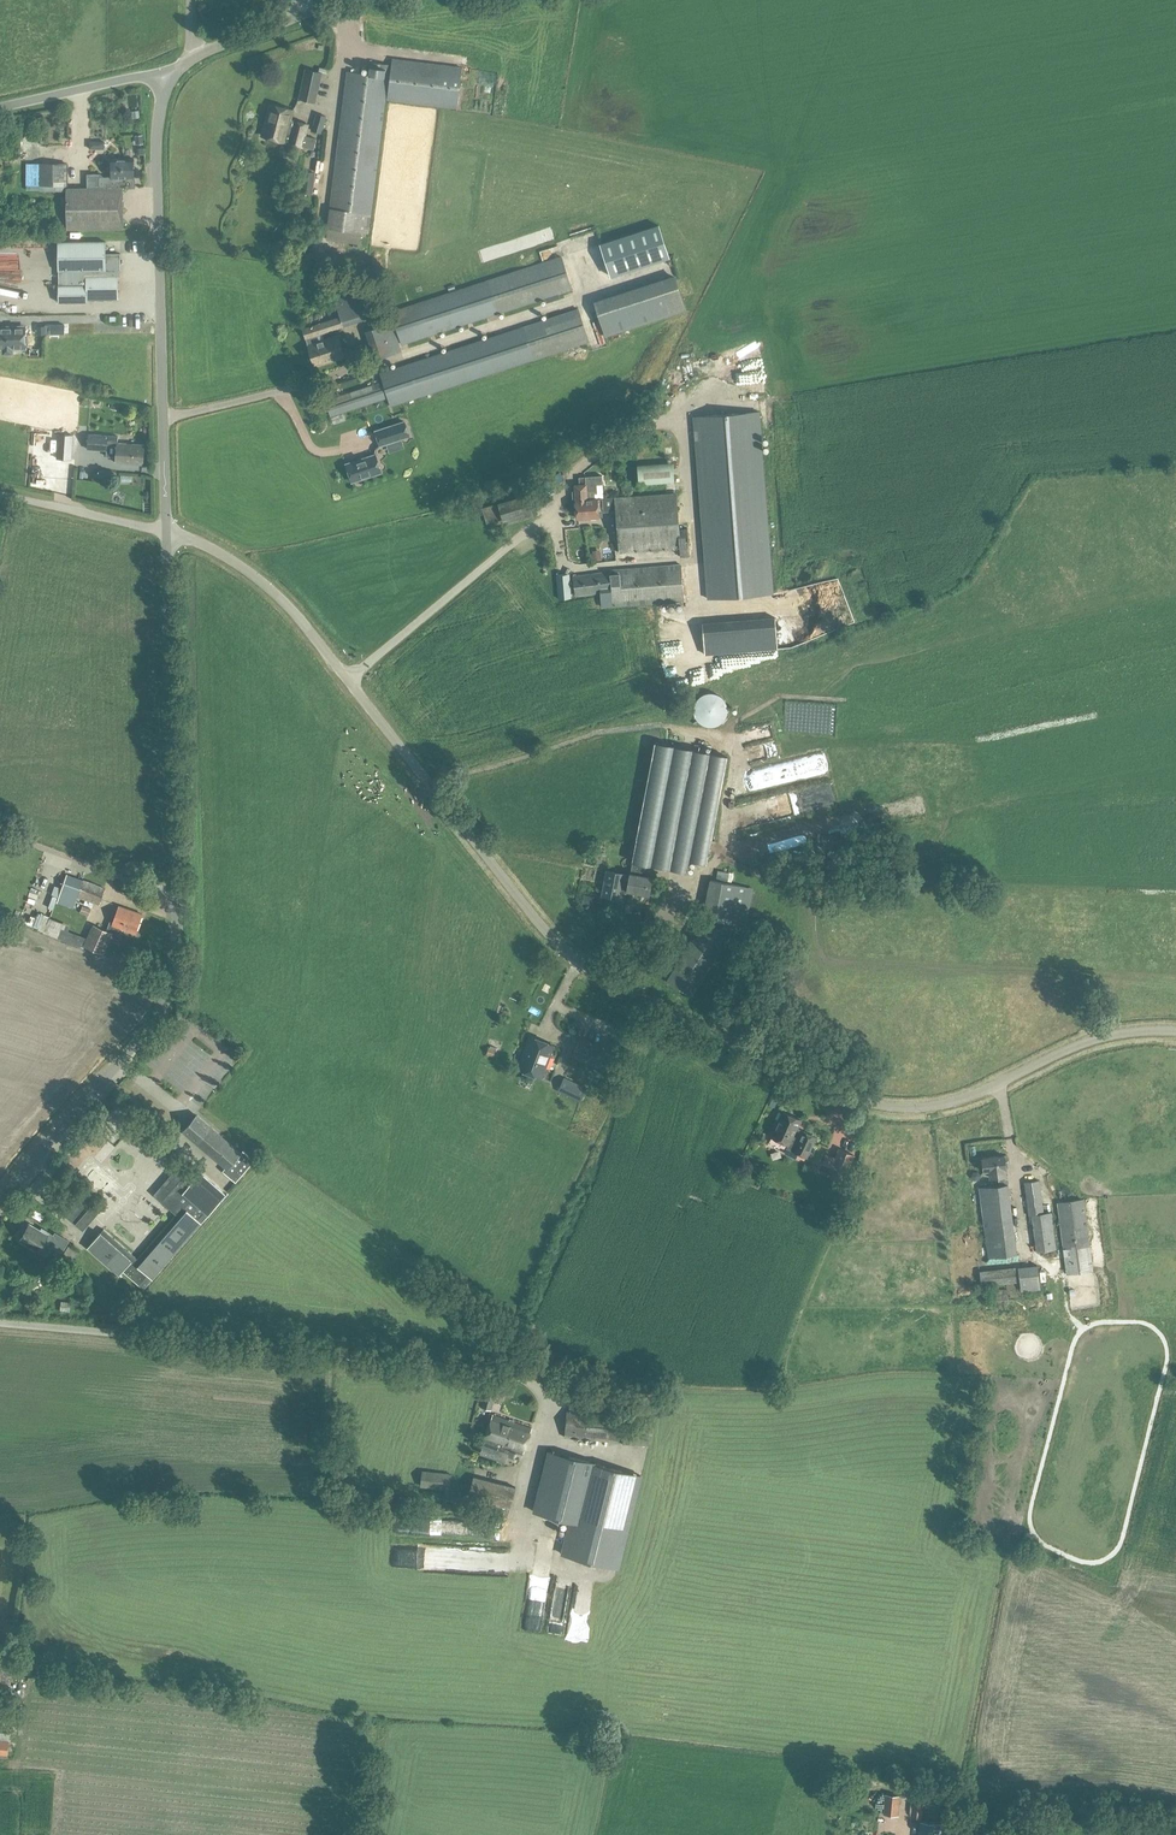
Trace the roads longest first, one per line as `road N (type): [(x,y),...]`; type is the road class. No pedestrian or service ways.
road 1 (unclassified): [(1175,1037),(1077,1051),(956,1111),(896,1115),(846,1107),(629,1003),(585,979),(541,937),(288,606),(239,564),(167,531)]
road 2 (unclassified): [(0,1204),(150,1029),(172,982),(179,947),(167,531)]
road 3 (unclassified): [(654,1396),(546,1385),(516,1373),(0,1321)]
road 4 (unclassified): [(167,531),(156,139),(171,77)]
road 5 (unclassified): [(0,110),(127,79),(171,77)]
road 6 (unclassified): [(0,494),(167,531)]
road 7 (unclassified): [(171,77),(196,56),(303,15)]

